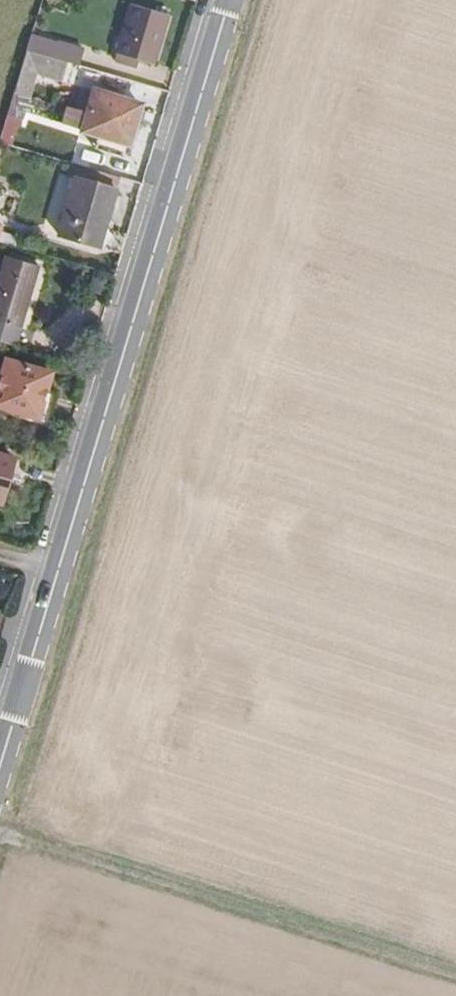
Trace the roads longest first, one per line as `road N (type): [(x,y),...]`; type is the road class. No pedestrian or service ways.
road 1 (secondary): [(230,0),(0,756)]
road 2 (track): [(455,989),(0,845)]

